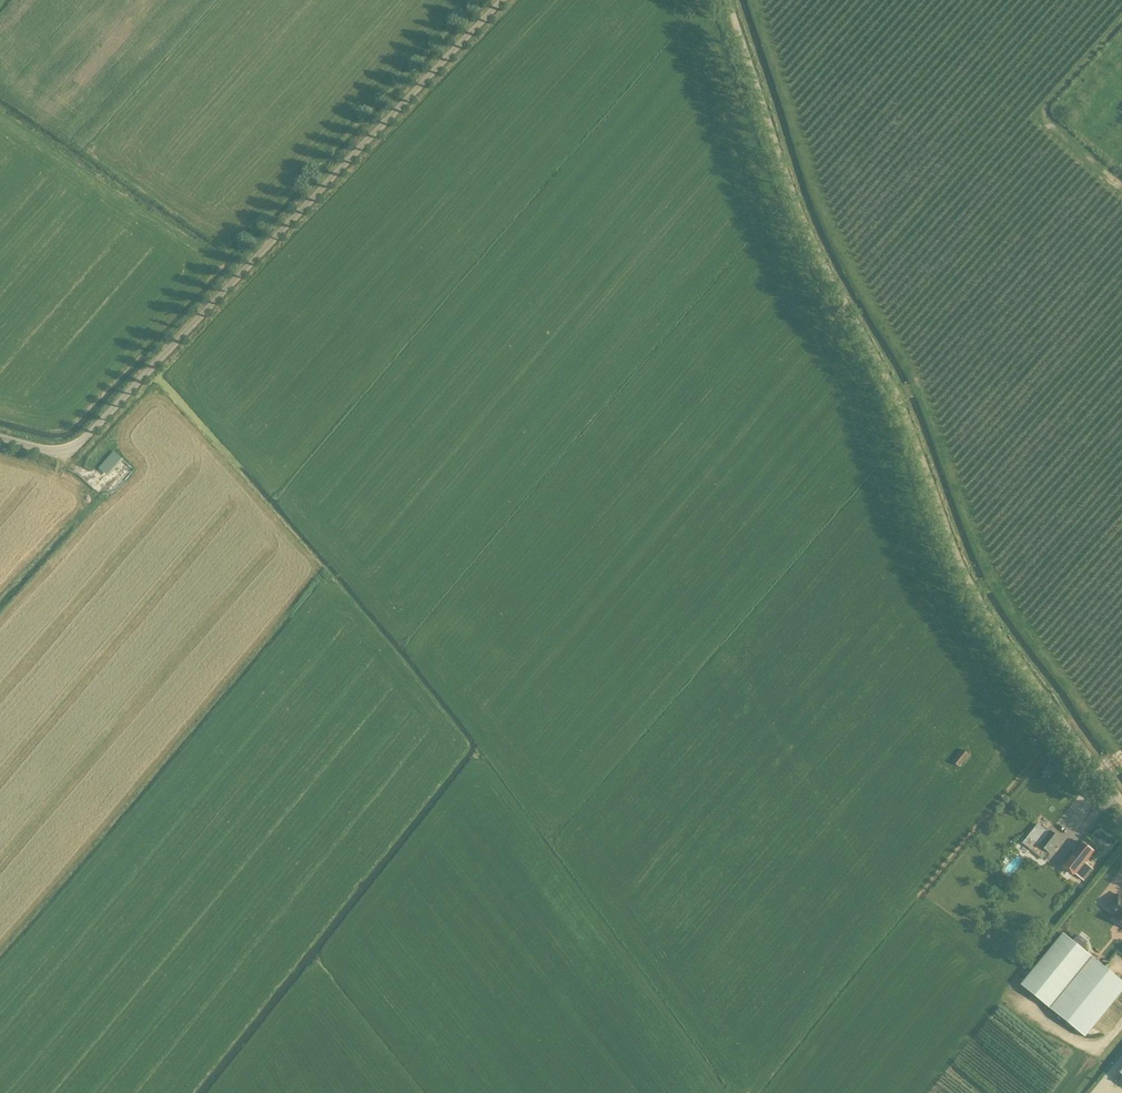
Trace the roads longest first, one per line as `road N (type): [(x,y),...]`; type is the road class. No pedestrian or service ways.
road 1 (unclassified): [(1121,811),(959,584),(885,396),(801,248),(717,0)]
road 2 (unclassified): [(0,438),(71,453),(502,0)]

